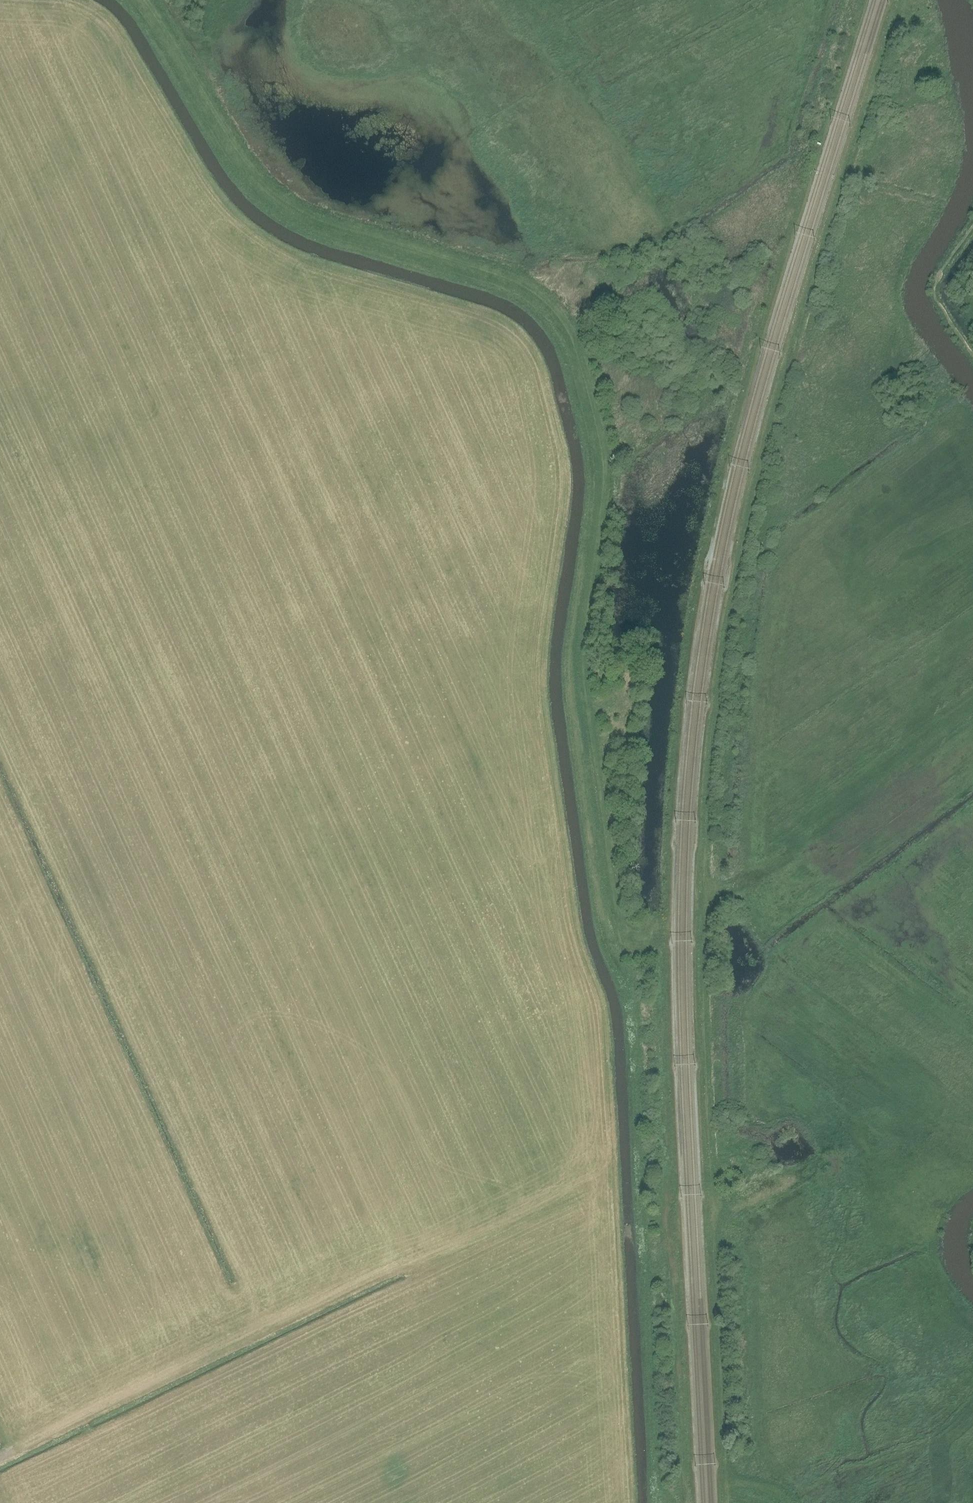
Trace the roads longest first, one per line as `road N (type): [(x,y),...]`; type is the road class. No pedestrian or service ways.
road 1 (track): [(143,0),(239,154),(277,197),(533,289),(576,345),(602,456),(581,685),(609,890),(620,929),(636,942)]

